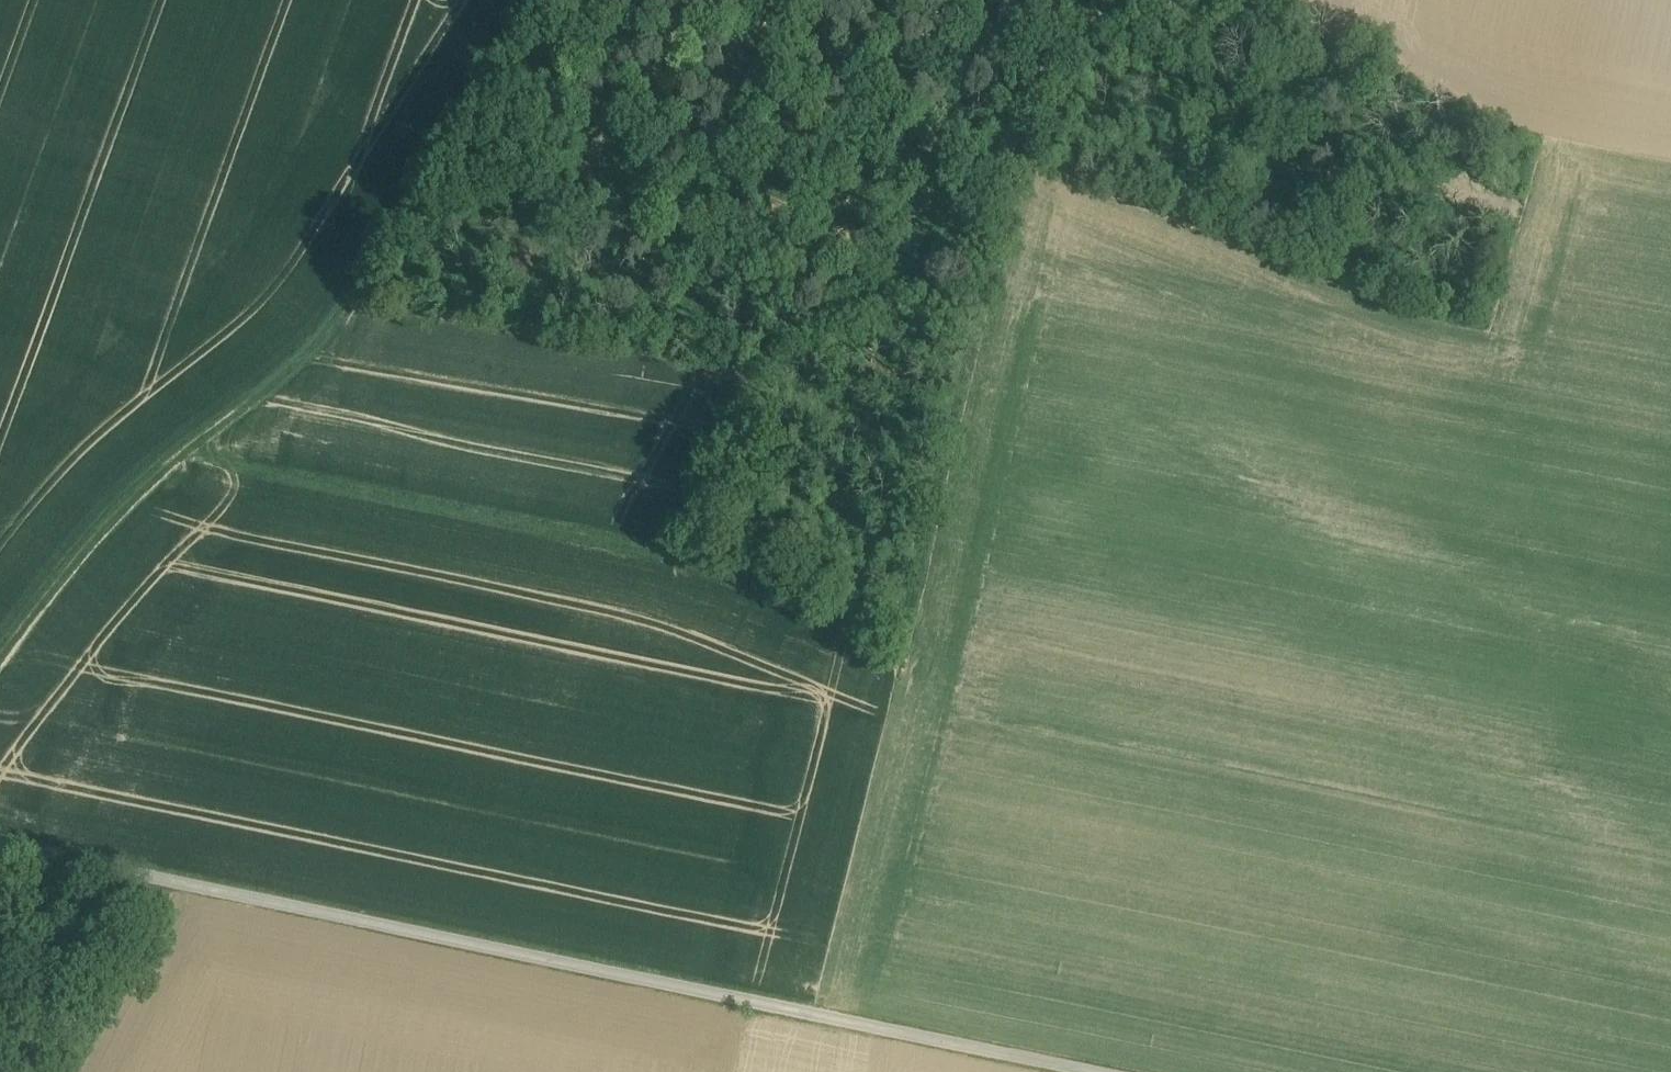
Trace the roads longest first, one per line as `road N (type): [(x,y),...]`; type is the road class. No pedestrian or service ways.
road 1 (unclassified): [(1092,1071),(0,846)]

